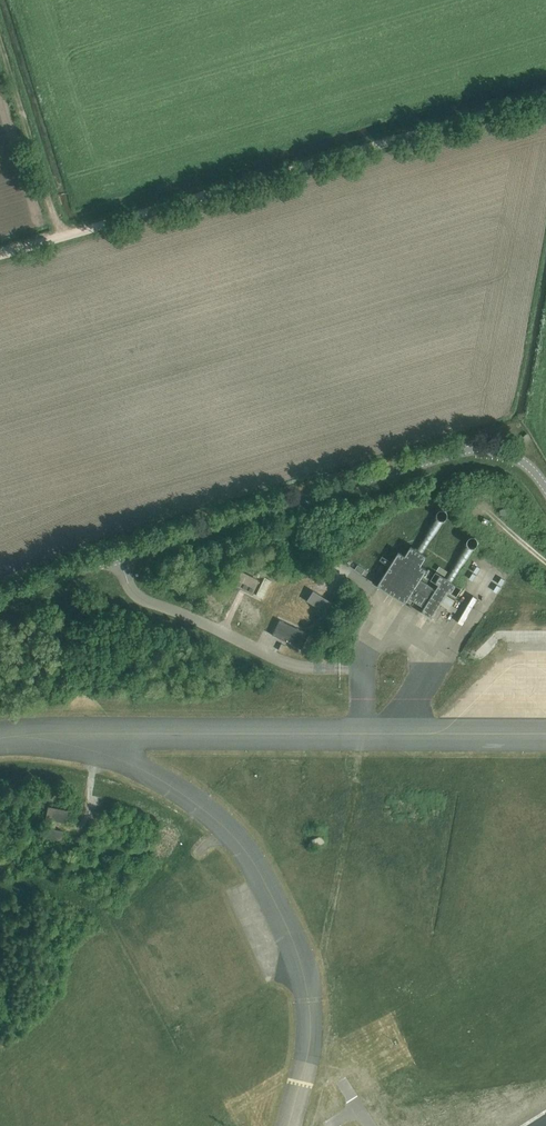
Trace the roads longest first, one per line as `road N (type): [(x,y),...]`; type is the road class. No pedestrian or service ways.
road 1 (track): [(545,96),(0,254)]
road 2 (track): [(0,38),(63,238)]

